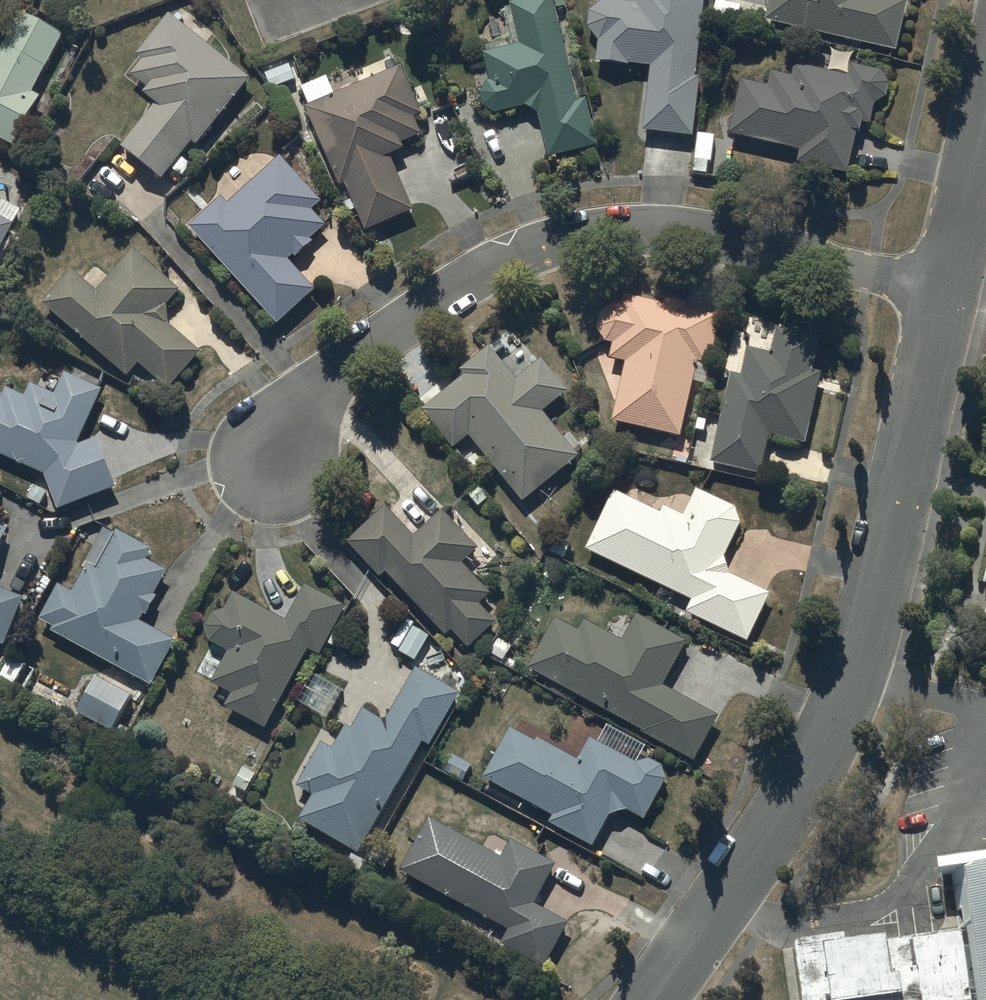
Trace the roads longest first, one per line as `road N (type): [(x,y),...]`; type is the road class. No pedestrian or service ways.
road 1 (residential): [(652,999),(833,732),(874,609),(945,290)]
road 2 (residential): [(945,290),(674,232),(555,243),(447,293),(336,372),(302,409),(271,466)]
road 3 (residential): [(945,290),(985,114)]

